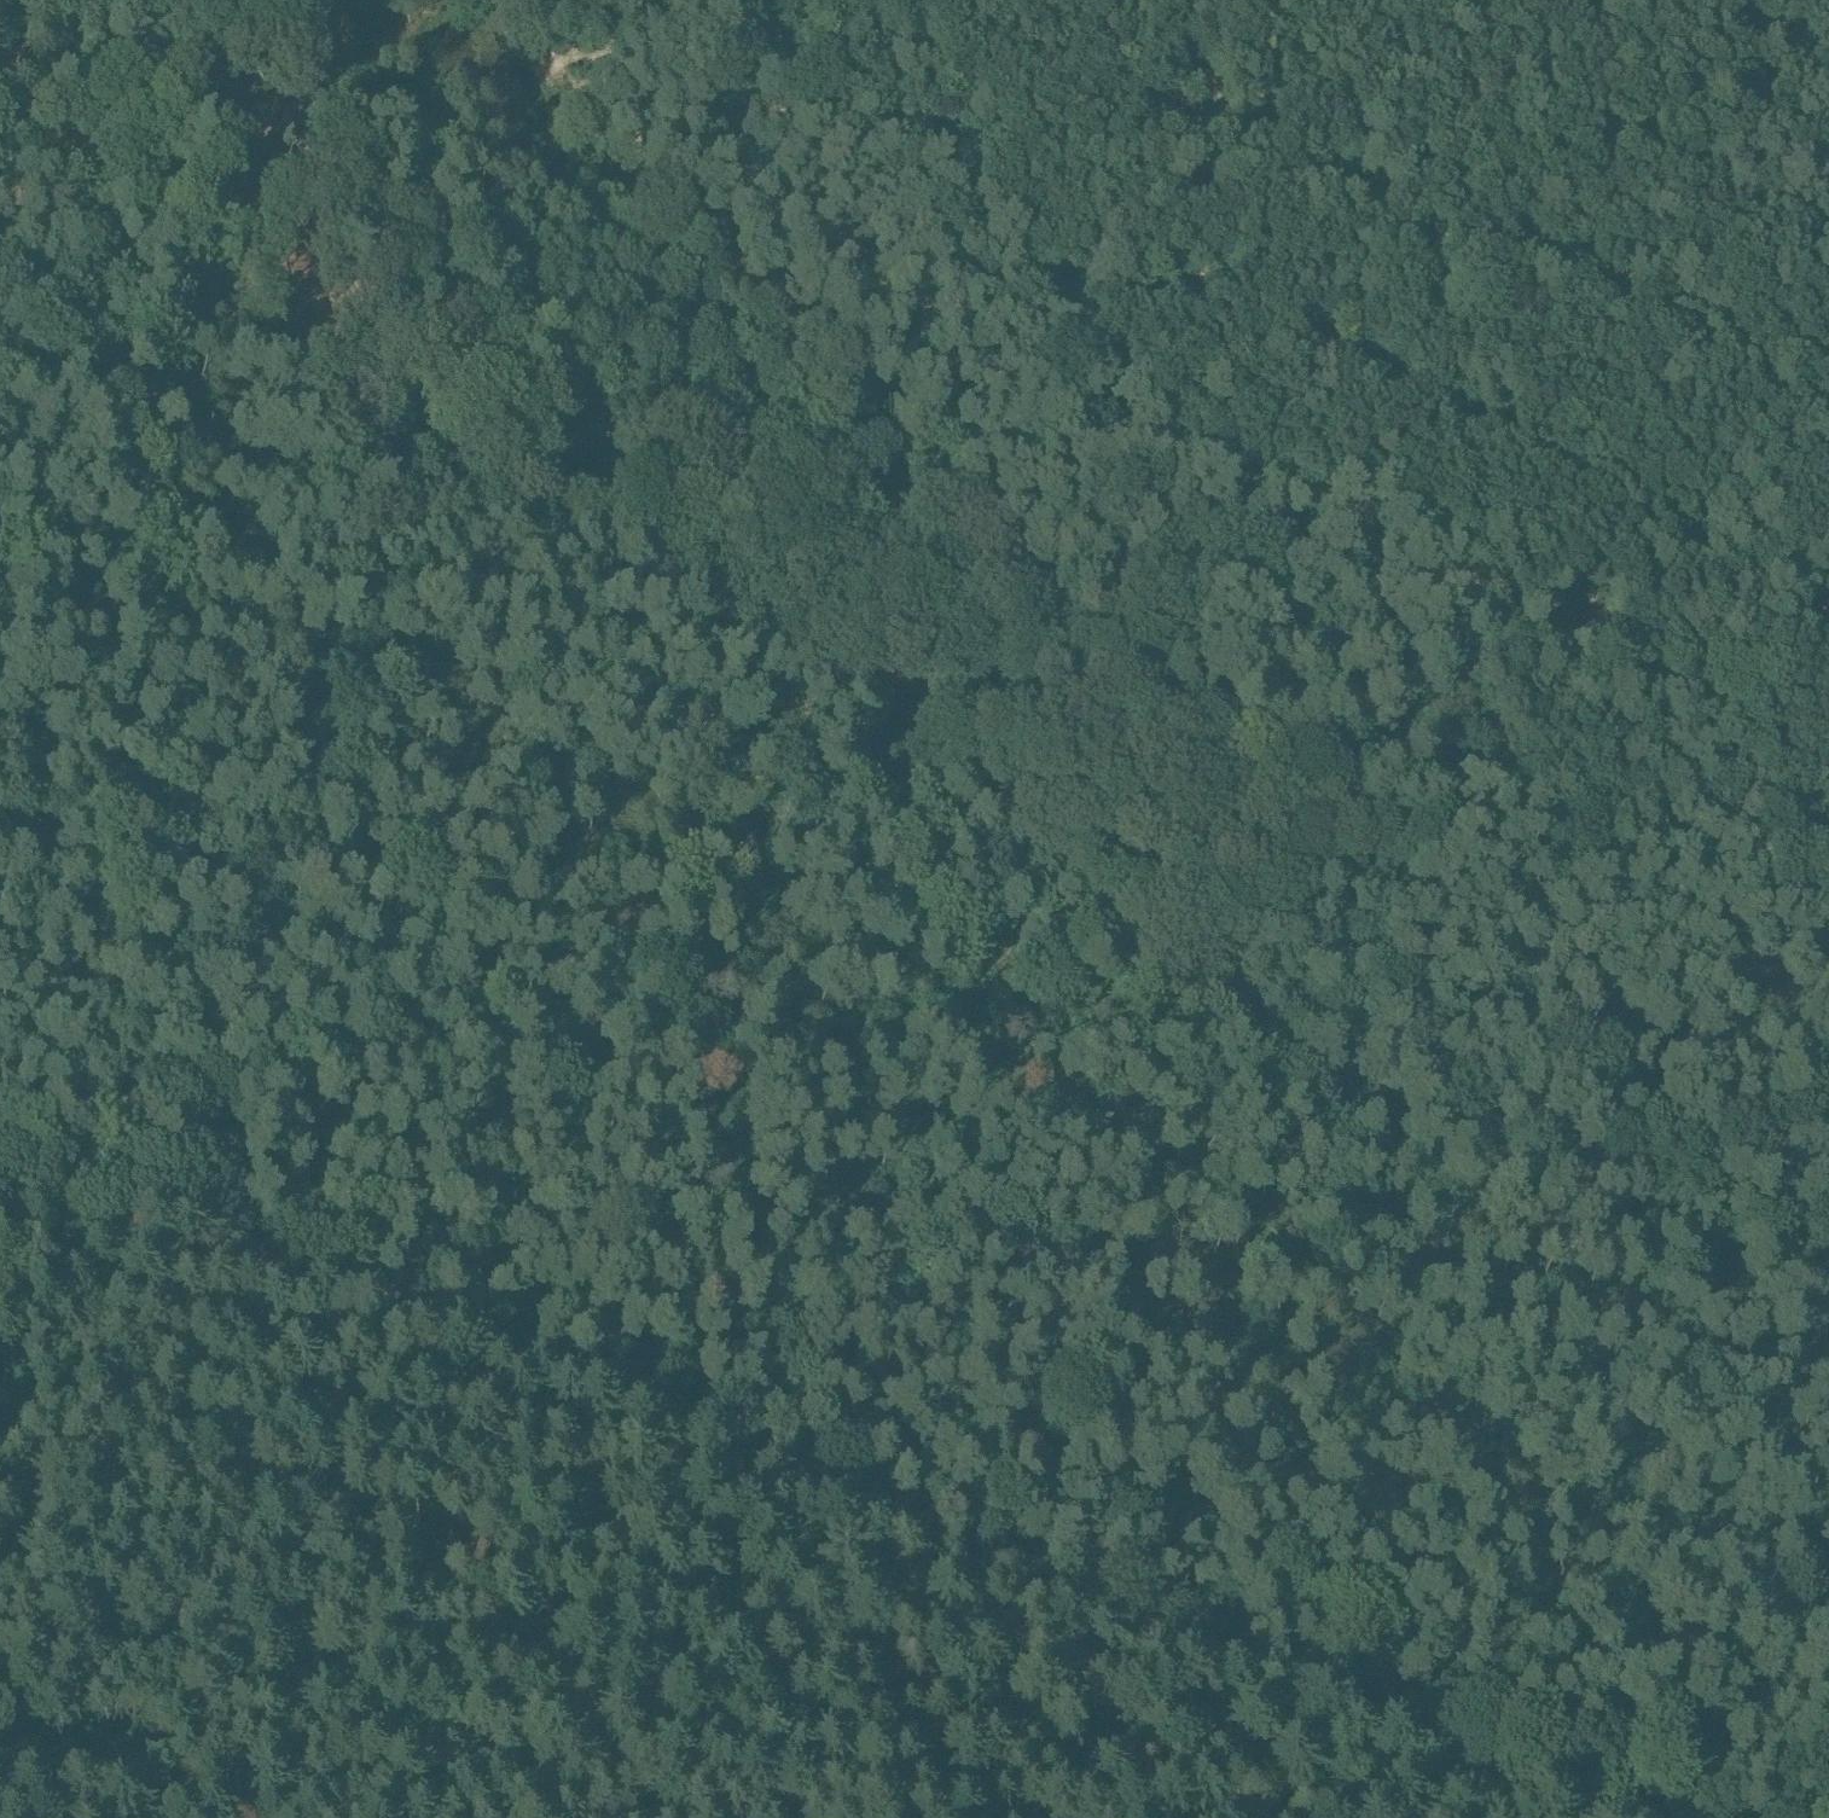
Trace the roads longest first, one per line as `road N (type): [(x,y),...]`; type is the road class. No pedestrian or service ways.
road 1 (track): [(1606,1817),(164,1196)]
road 2 (track): [(164,1196),(585,76),(621,0)]
road 3 (track): [(0,1595),(164,1196)]
road 4 (track): [(164,1196),(0,1153)]

